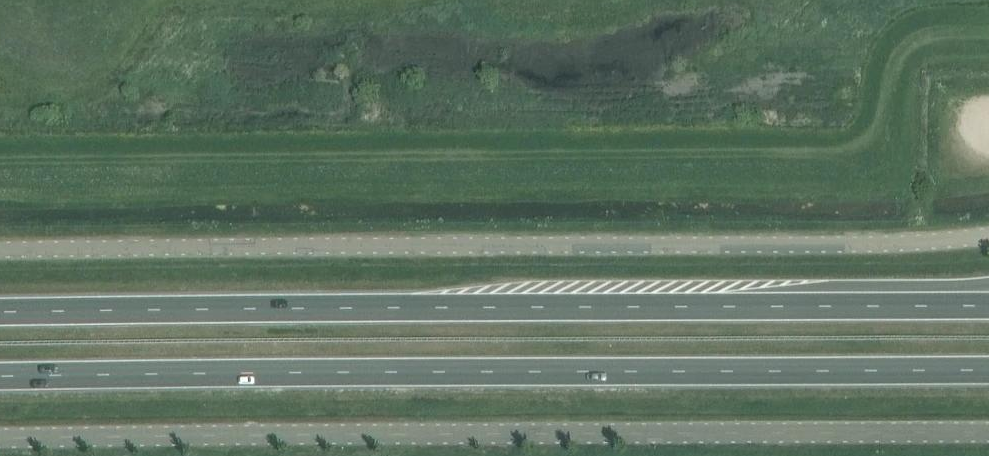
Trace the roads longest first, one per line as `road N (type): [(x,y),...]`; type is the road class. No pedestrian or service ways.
road 1 (unclassified): [(0,251),(838,246),(988,235)]
road 2 (trunk): [(0,379),(988,369)]
road 3 (trunk): [(988,307),(0,314)]
road 4 (unclassified): [(0,439),(988,432)]

